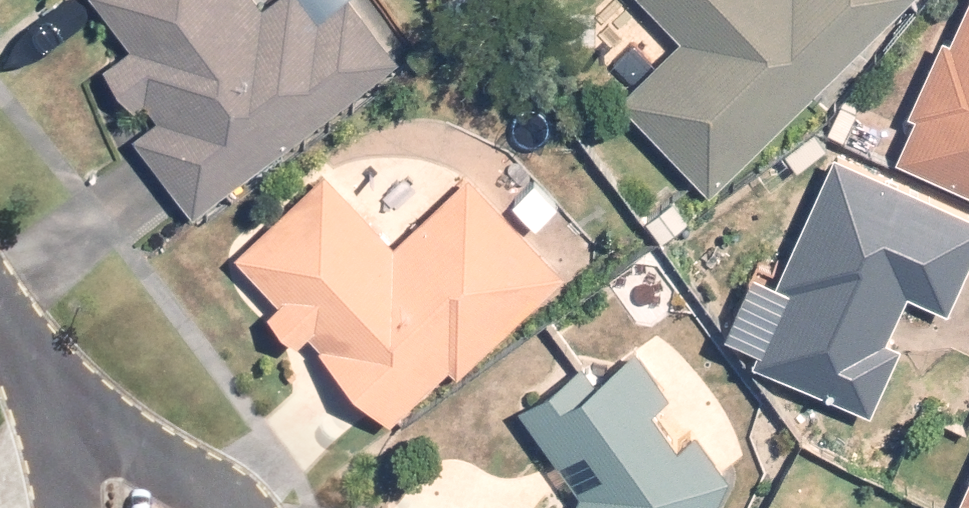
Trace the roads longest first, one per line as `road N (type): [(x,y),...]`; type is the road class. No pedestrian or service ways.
road 1 (residential): [(34,374),(218,507)]
road 2 (residential): [(55,498),(34,374)]

